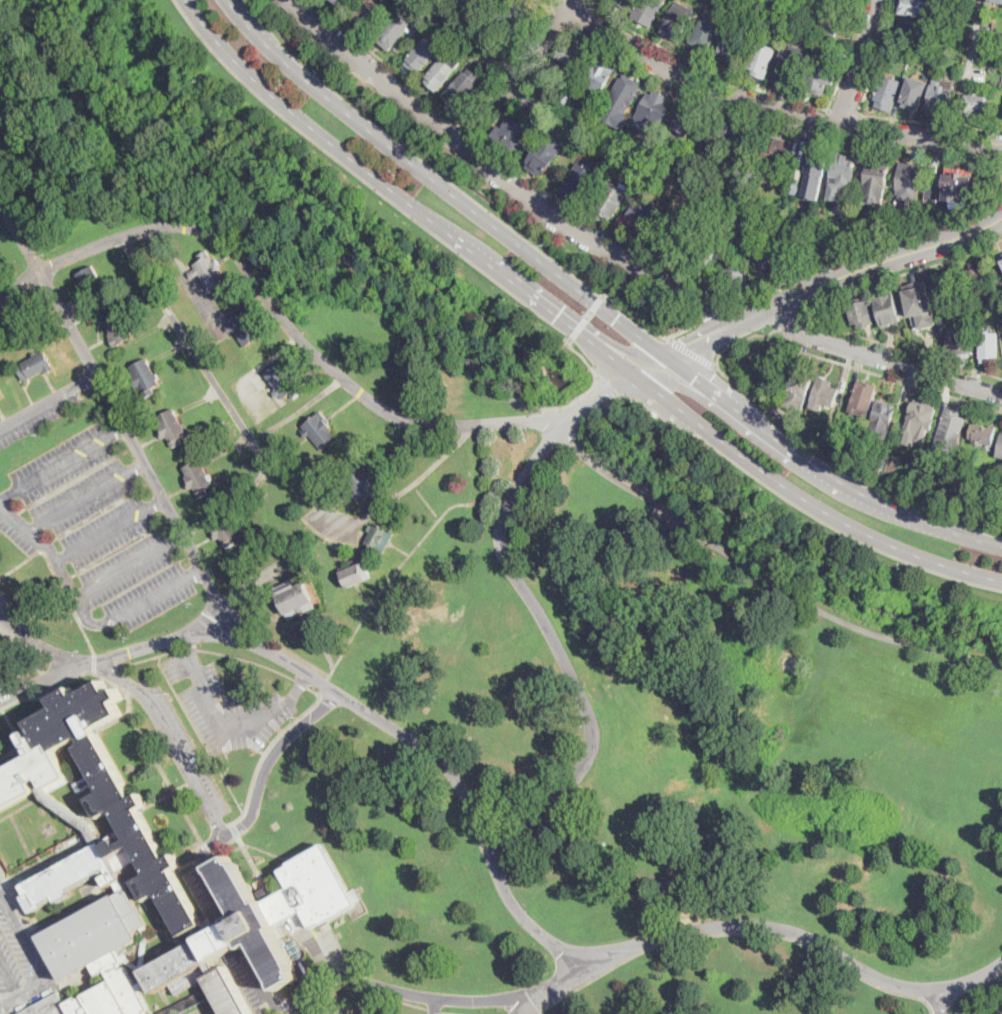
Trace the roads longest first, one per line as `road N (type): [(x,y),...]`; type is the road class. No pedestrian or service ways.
road 1 (residential): [(611,952),(574,952),(535,927),(512,900),(447,764),(284,659),(218,632),(91,662)]
road 2 (residential): [(551,423),(418,423),(383,409),(309,345),(229,242),(197,227),(139,230),(41,269),(0,298)]
road 3 (residential): [(635,377),(555,438),(502,518),(508,562),(555,638),(594,736),(562,794),(489,846)]
road 4 (residential): [(754,318),(562,227),(285,0)]
road 5 (primary): [(669,359),(351,116),(262,38),(232,0)]
road 6 (primary): [(187,0),(275,96),(583,336)]
road 7 (primary): [(583,336),(846,525),(1001,583)]
road 8 (residential): [(218,632),(209,581),(0,197)]
road 9 (residential): [(1001,146),(772,109),(699,80),(560,0)]
road 10 (residential): [(1001,962),(959,984),(922,988),(886,980),(813,938),(750,925),(700,927),(611,952)]
road 11 (primary): [(1001,547),(861,494),(669,359)]
road 12 (residential): [(588,954),(533,999),(442,999),(332,974),(309,938)]
road 13 (residential): [(338,690),(277,746),(242,823),(197,856),(219,901)]
road 14 (tertiary): [(1001,219),(860,268),(754,318)]
road 15 (residential): [(1001,396),(811,337),(783,318),(754,318)]
road 16 (residential): [(578,0),(460,144)]
road 17 (residential): [(551,423),(700,531)]
road 18 (residential): [(0,1005),(41,975),(0,889)]
road 19 (primary): [(761,430),(741,426),(669,380),(635,377)]
road 20 (residential): [(879,0),(839,125)]

